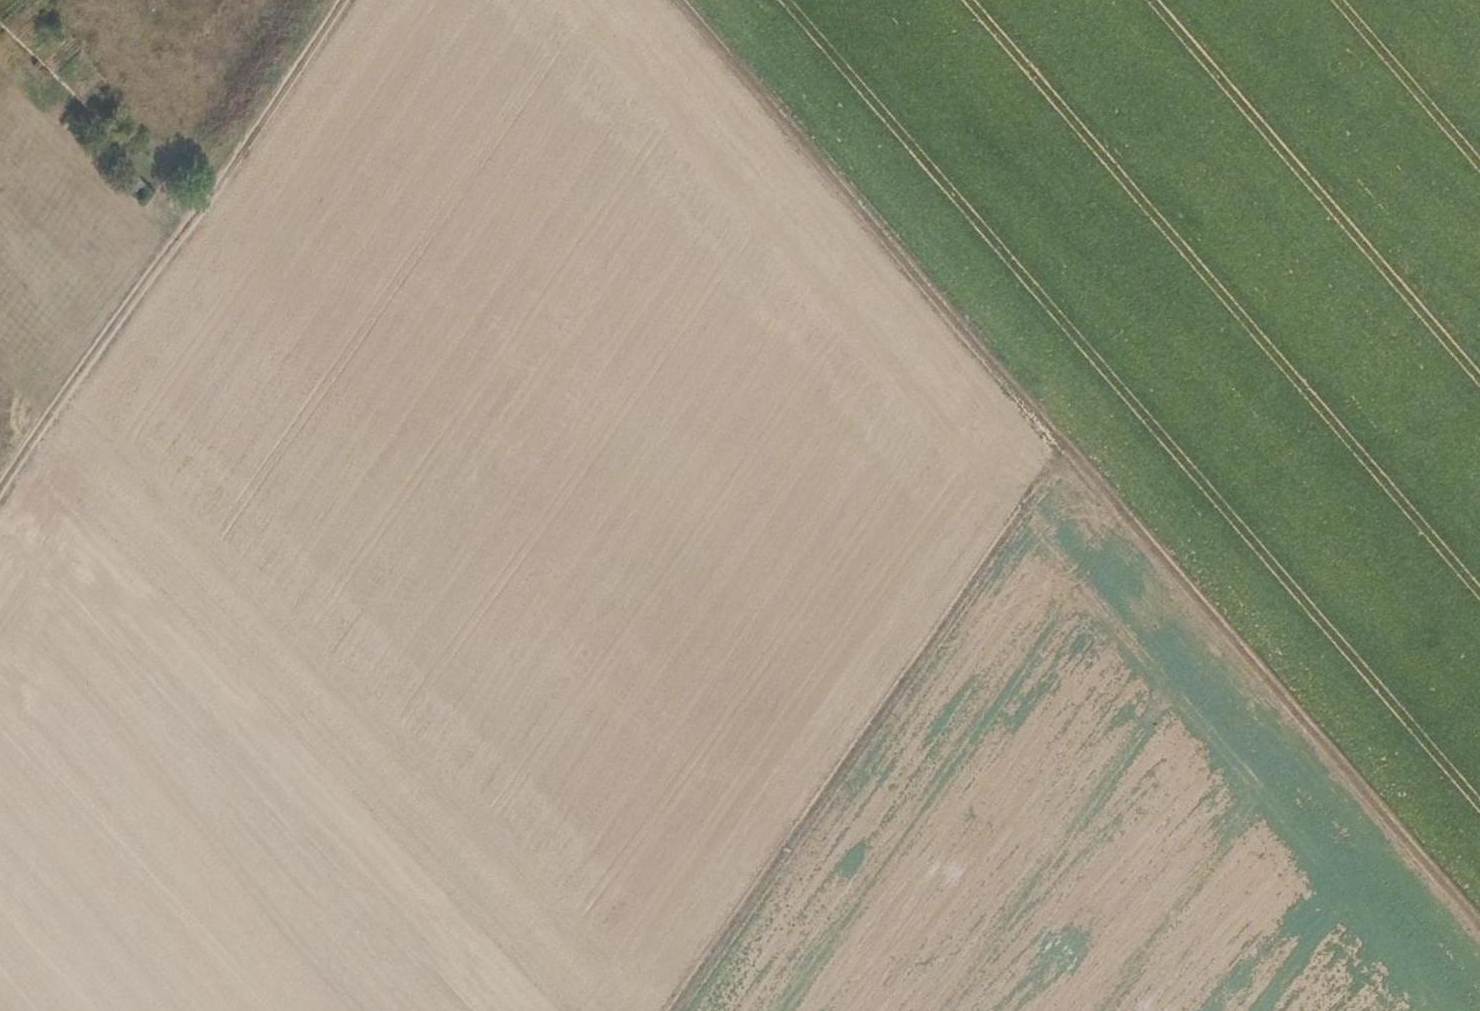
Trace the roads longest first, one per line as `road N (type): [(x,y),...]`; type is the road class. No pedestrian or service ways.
road 1 (track): [(677,0),(1479,933)]
road 2 (track): [(1066,454),(670,1010)]
road 3 (track): [(341,0),(0,495)]

